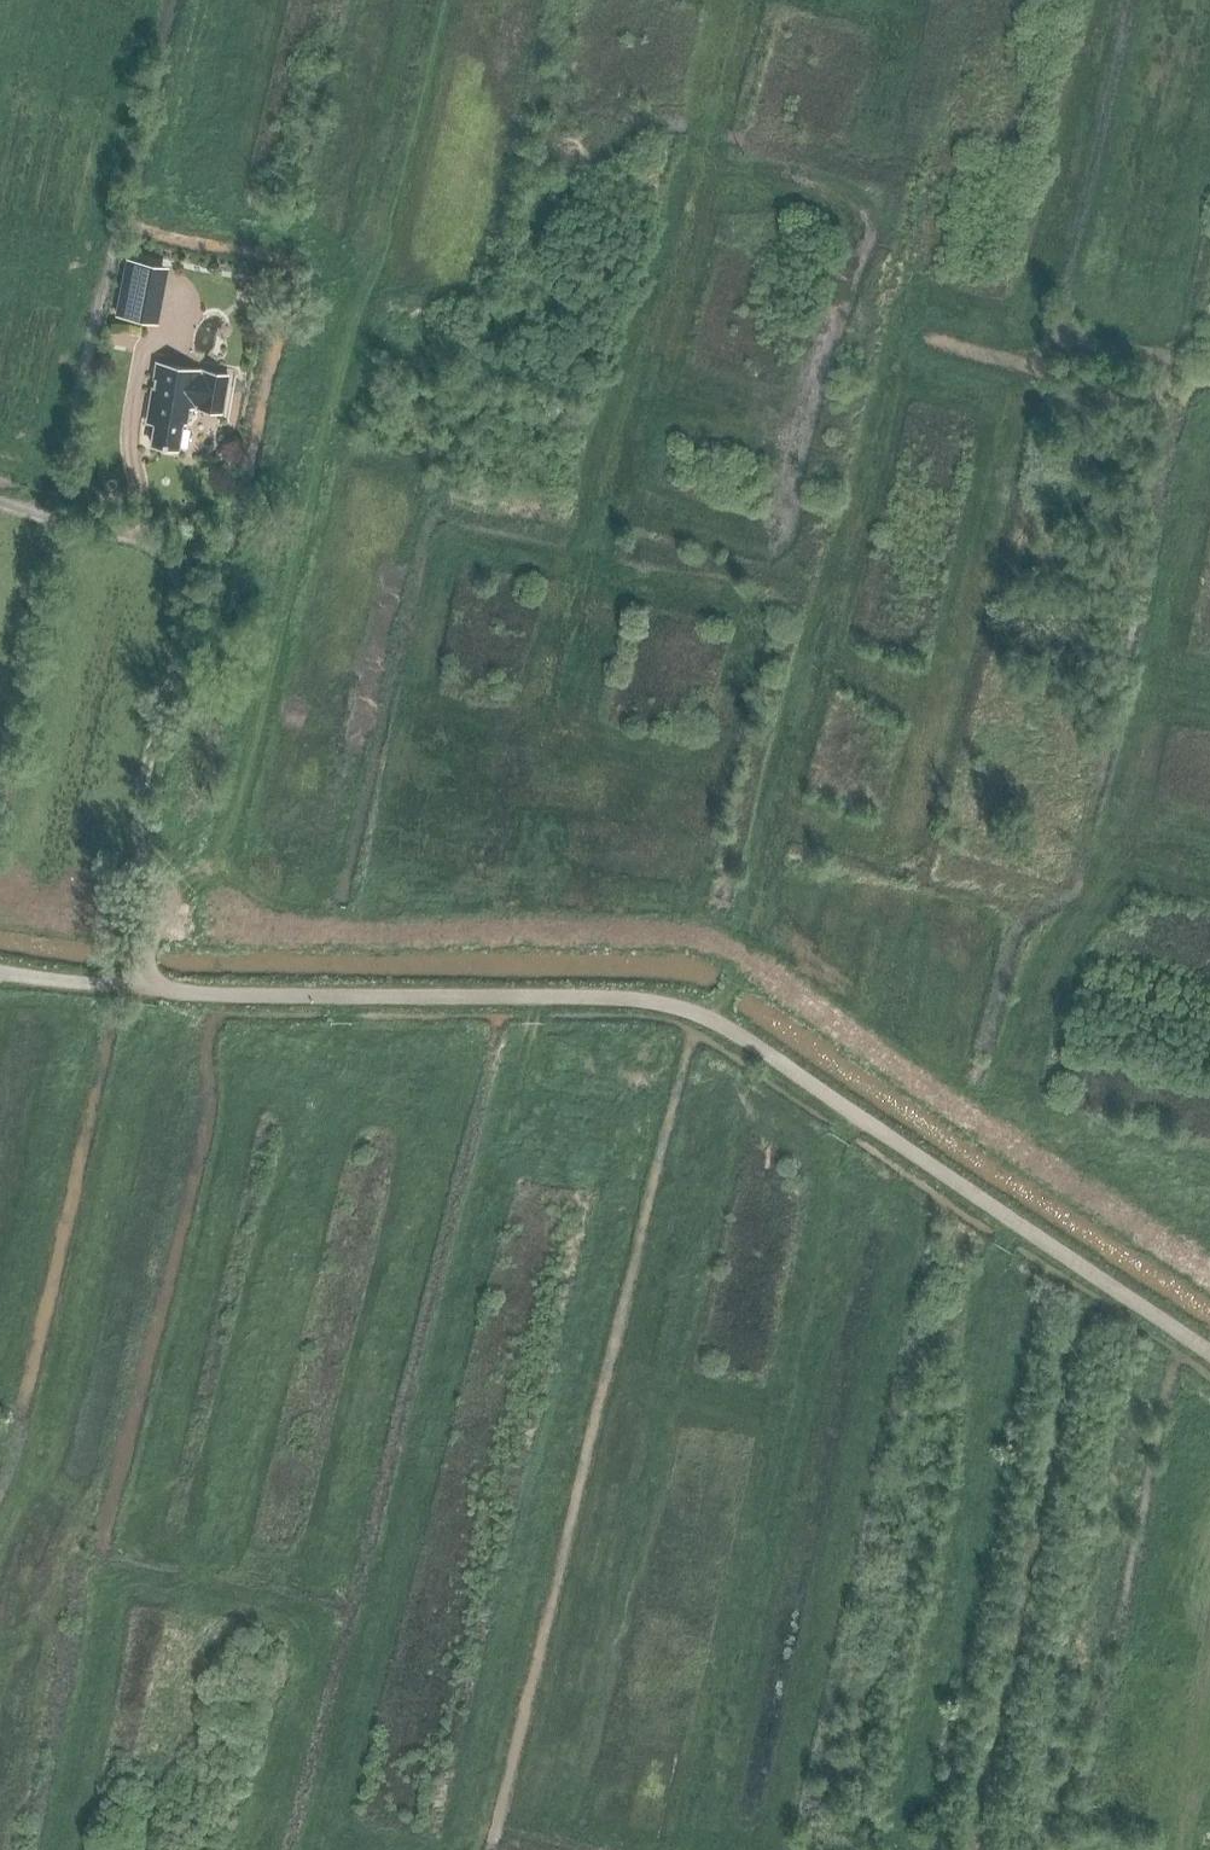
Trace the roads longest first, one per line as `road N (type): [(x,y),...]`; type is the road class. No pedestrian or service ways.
road 1 (track): [(711,1018),(632,998),(194,993),(0,973)]
road 2 (unclassified): [(147,985),(155,890),(129,843),(178,592),(166,562),(138,542),(0,505)]
road 3 (track): [(1209,1352),(711,1018)]

